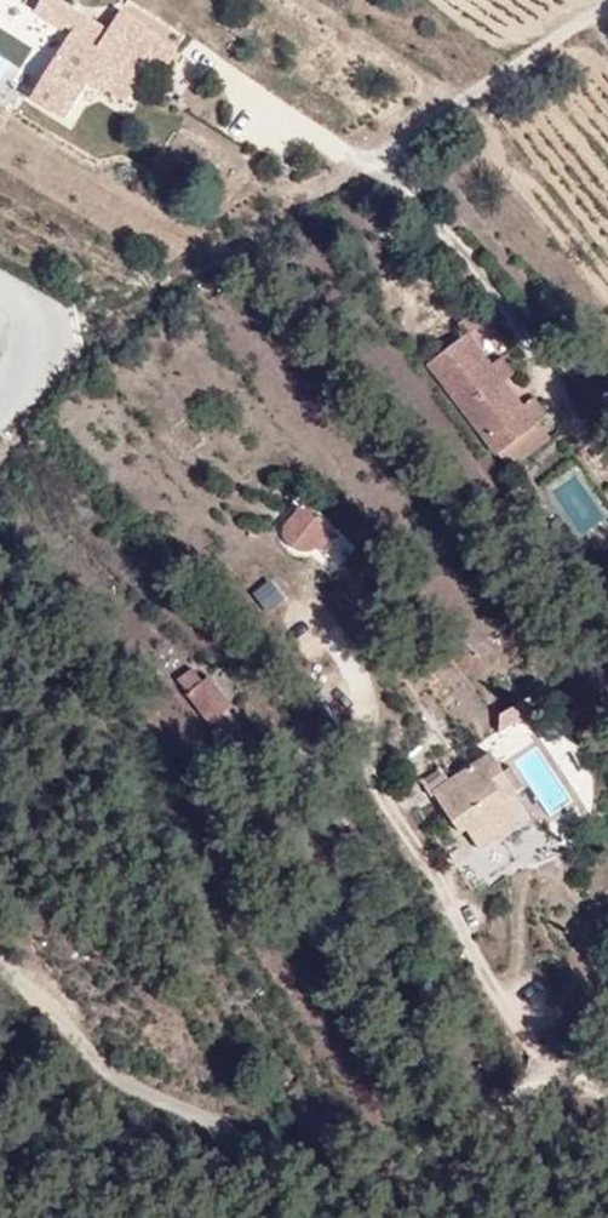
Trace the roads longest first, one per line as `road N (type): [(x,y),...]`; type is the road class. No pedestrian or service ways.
road 1 (unclassified): [(607,1098),(558,1087),(533,1095),(507,1119),(473,1174),(405,1183),(304,1161),(106,1070),(0,963)]

